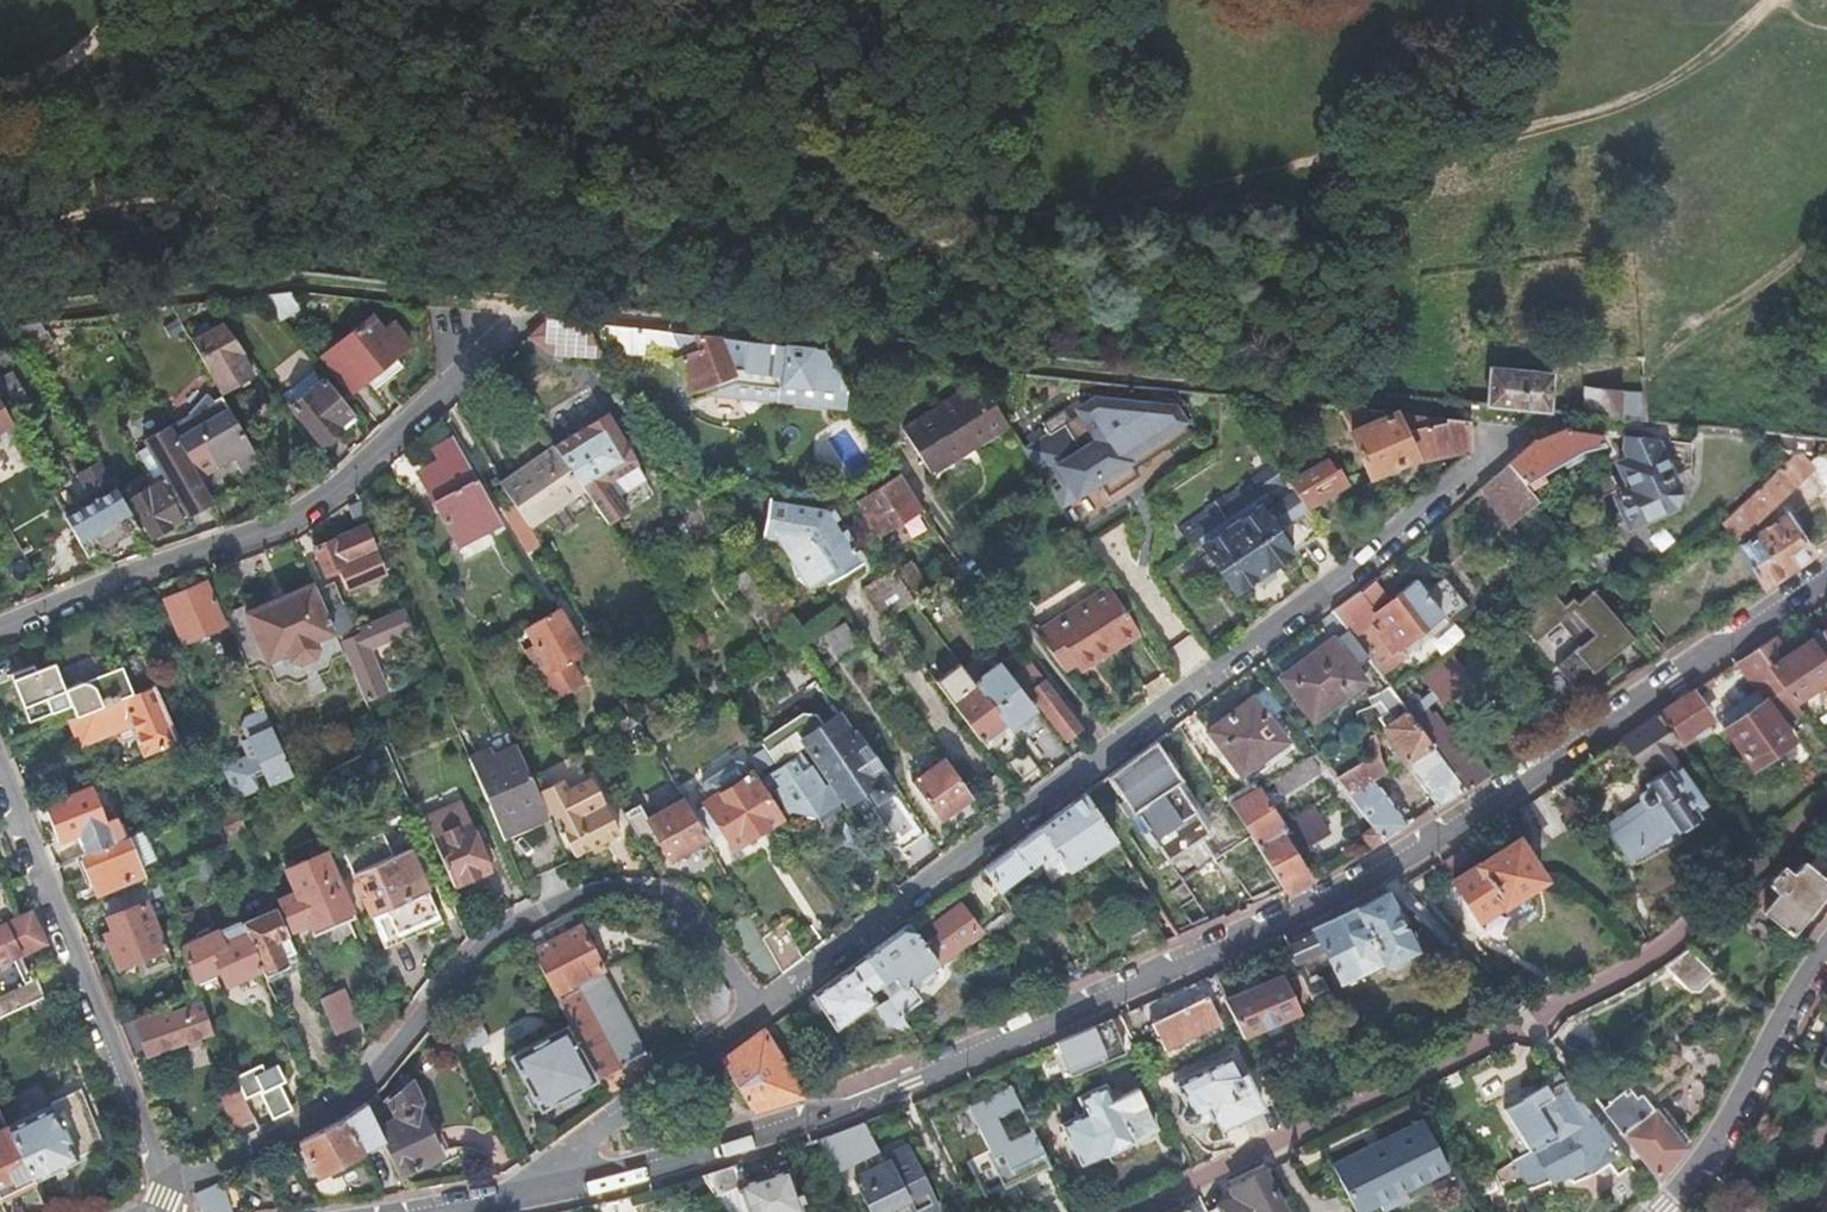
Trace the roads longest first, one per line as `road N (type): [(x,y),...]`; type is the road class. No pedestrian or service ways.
road 1 (residential): [(1826,575),(1381,868),(743,1146),(523,1201)]
road 2 (residential): [(755,1012),(1345,574),(1506,431)]
road 3 (residential): [(1126,1211),(1672,945),(1766,869),(1826,786)]
road 4 (residential): [(169,1182),(209,1172),(368,1083),(458,968),(508,926),(555,902),(628,888),(671,896),(755,1012)]
road 5 (residential): [(0,629),(70,597),(275,530),(333,497),(516,322)]
road 6 (residential): [(169,1182),(0,763)]
road 7 (track): [(1826,236),(1640,370),(1559,384),(1557,410),(1506,431)]
road 8 (residential): [(1660,1211),(1826,952)]
road 9 (residential): [(523,1201),(585,1141),(755,1012)]
road 10 (track): [(26,83),(65,68),(122,0)]

